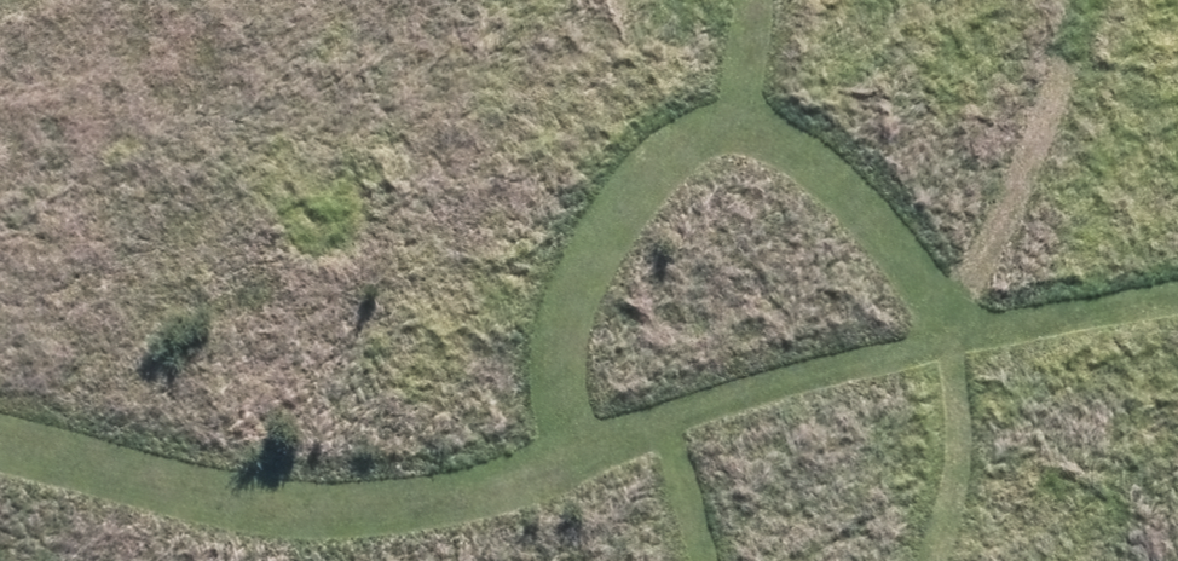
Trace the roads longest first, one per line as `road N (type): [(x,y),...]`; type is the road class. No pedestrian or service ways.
road 1 (track): [(1006,317),(380,517),(263,508),(0,441)]
road 2 (track): [(760,122),(683,144),(621,213),(592,303),(589,448)]
road 3 (track): [(756,0),(748,61),(760,122),(840,157),(897,208),(943,269)]
road 4 (track): [(943,269),(1006,317),(1113,322),(1177,307)]

